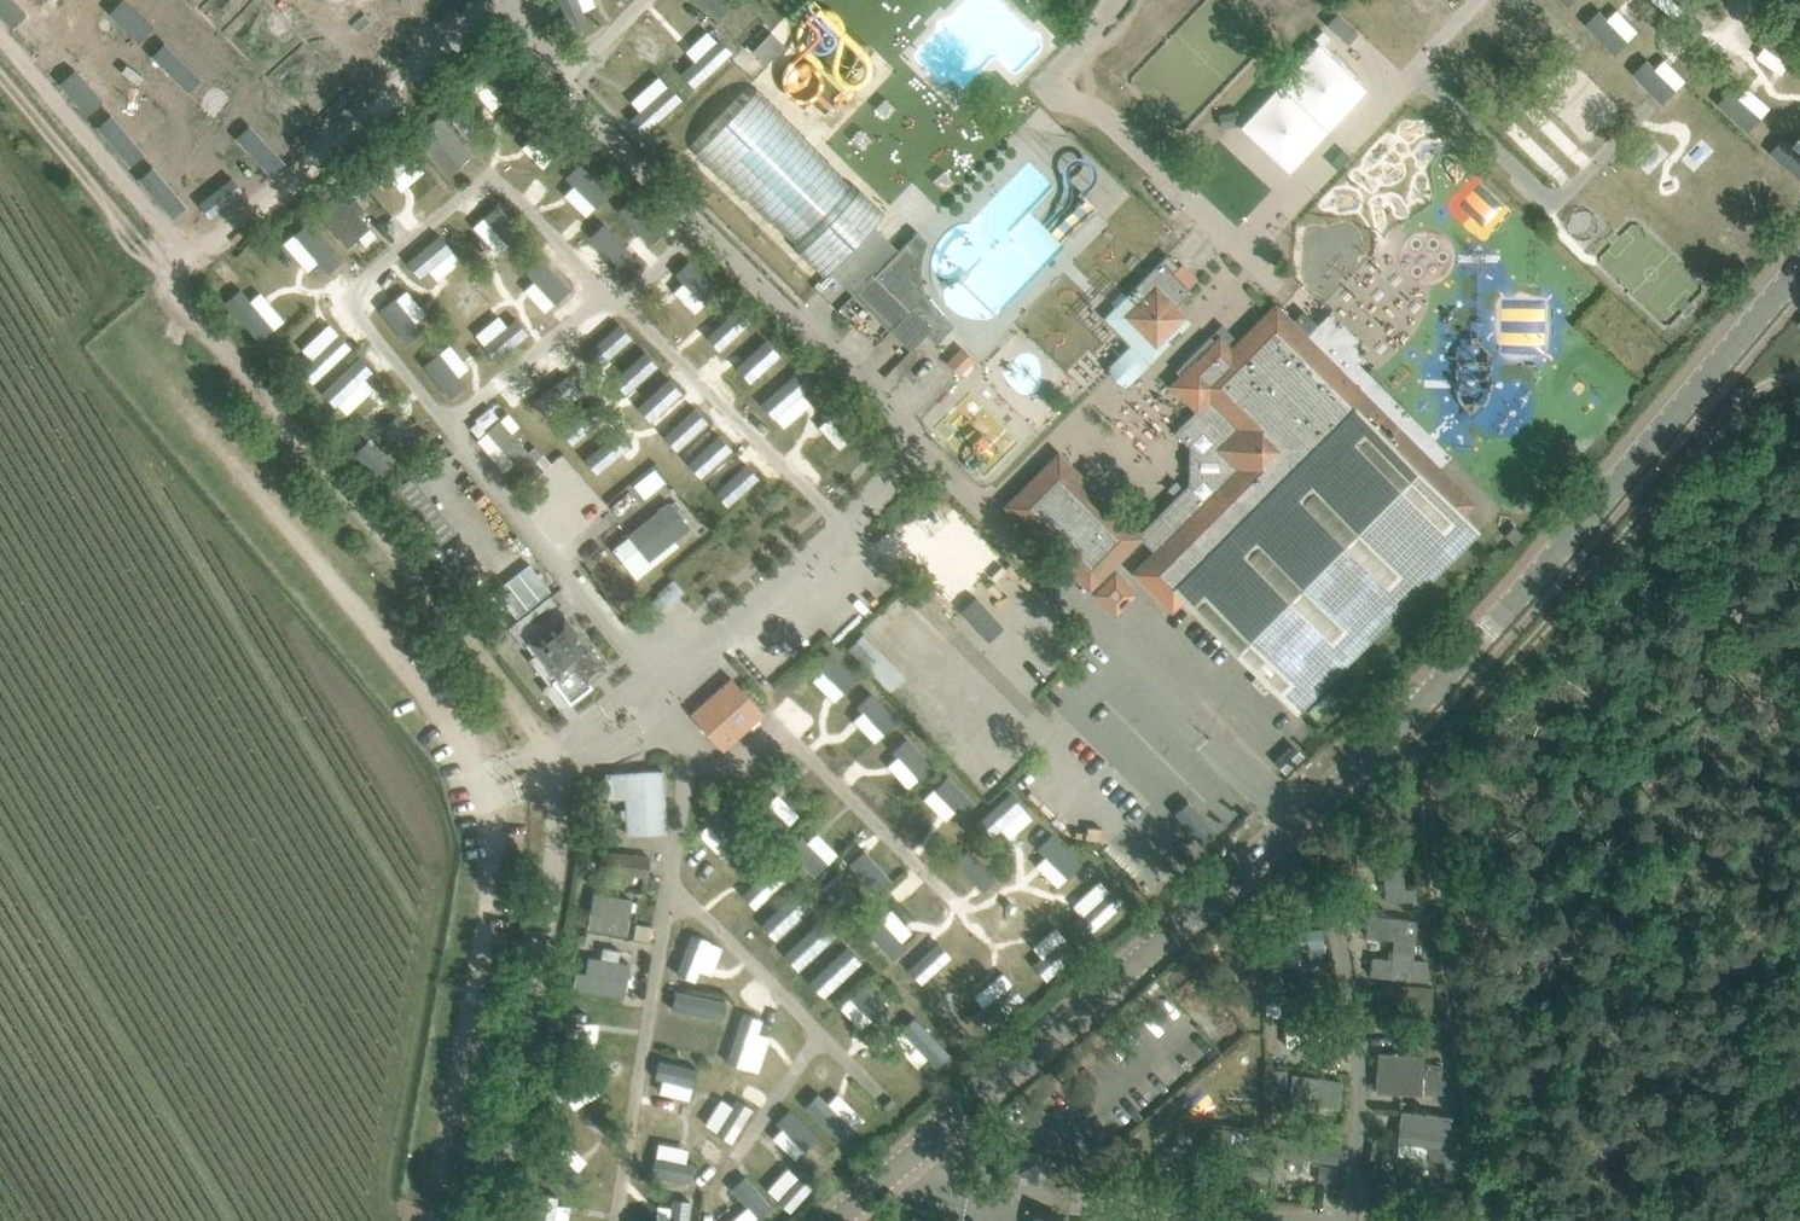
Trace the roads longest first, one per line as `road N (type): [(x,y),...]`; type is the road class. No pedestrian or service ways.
road 1 (tertiary): [(837,1220),(1363,764),(1563,545),(1799,266)]
road 2 (track): [(440,1183),(496,846),(482,792),(457,733),(419,683),(174,389)]
road 3 (unclassified): [(532,729),(553,769),(557,838),(493,1220)]
road 4 (unclassified): [(0,72),(142,243)]

